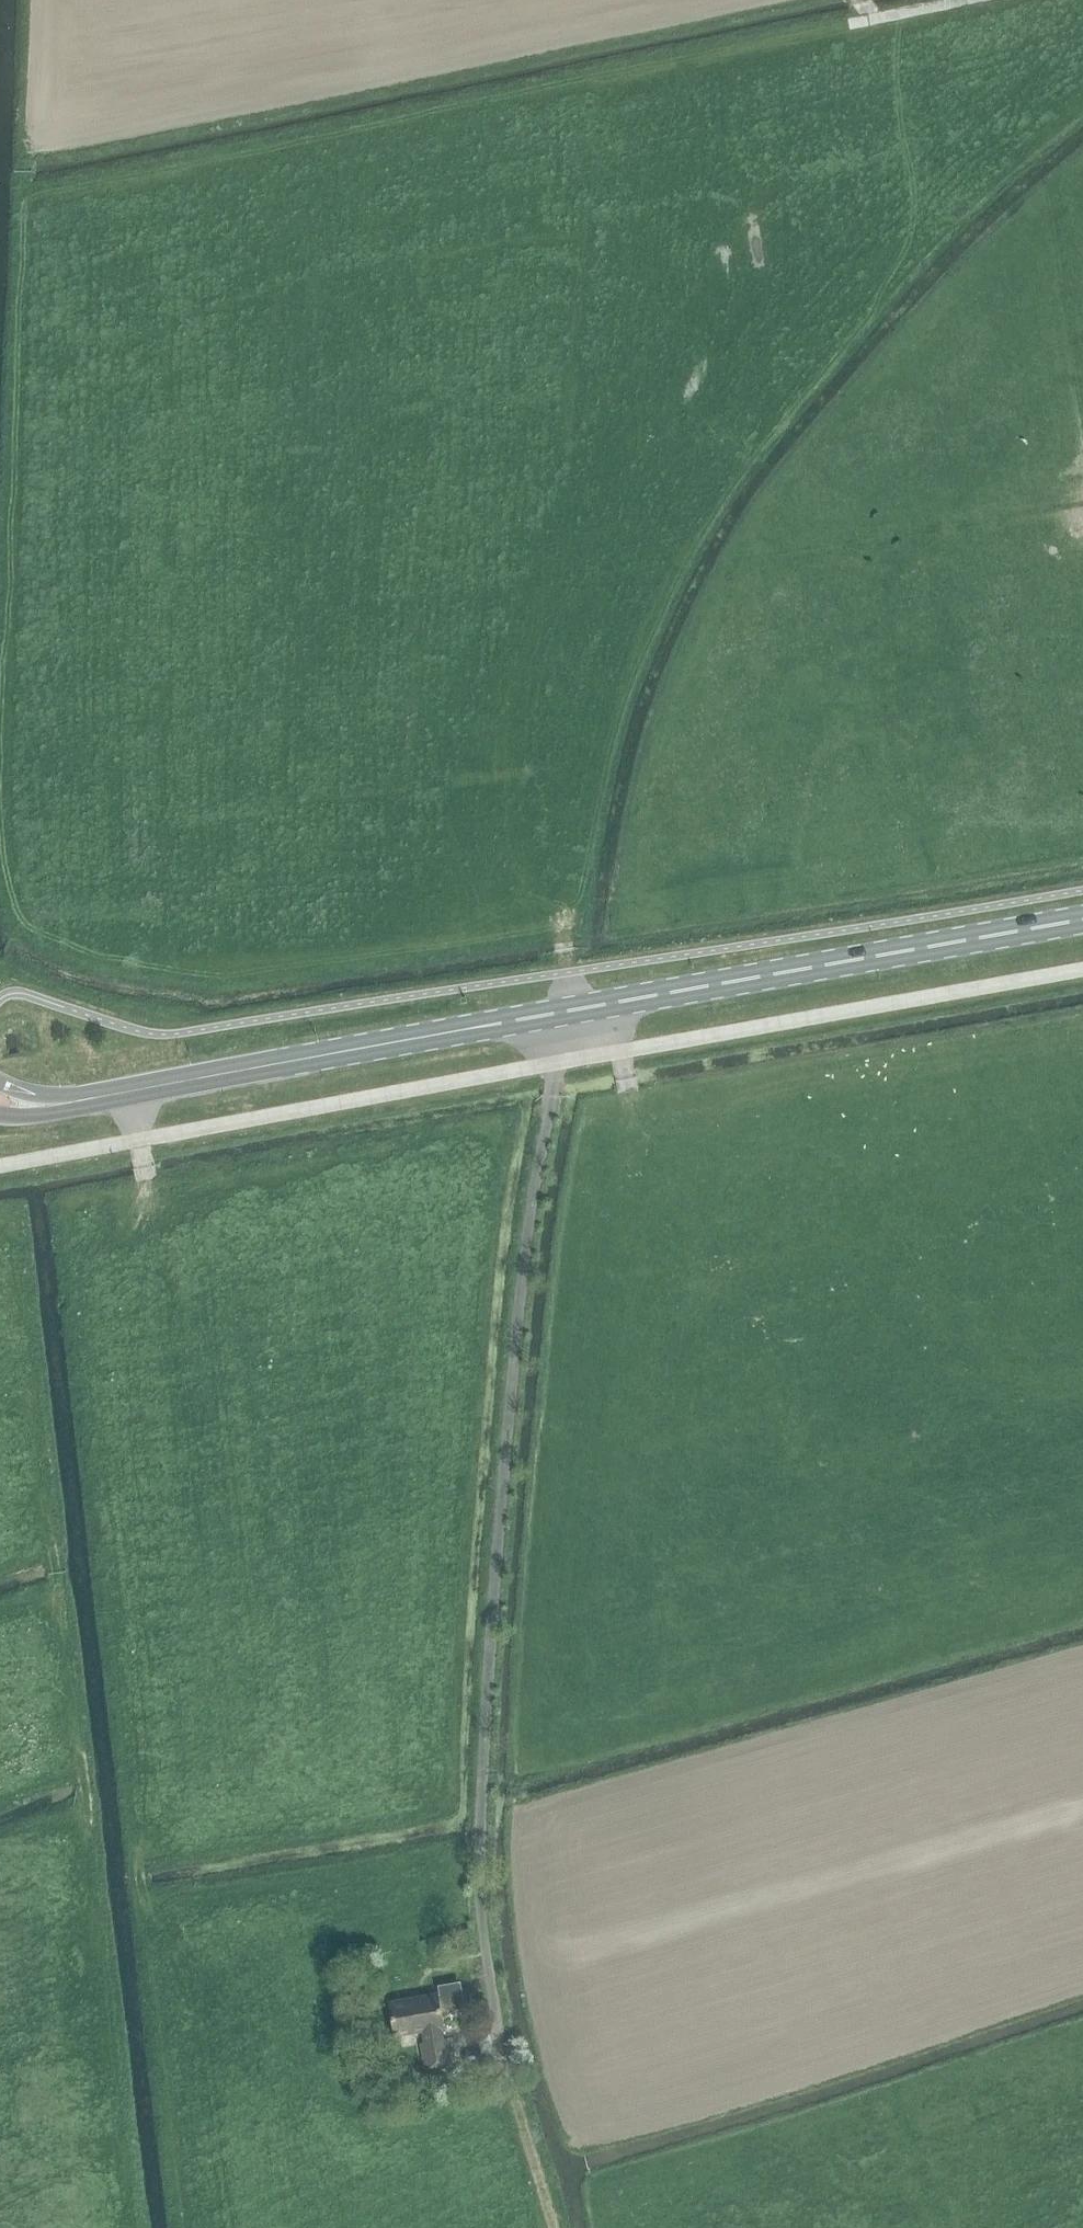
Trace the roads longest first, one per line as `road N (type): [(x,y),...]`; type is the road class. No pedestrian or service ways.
road 1 (primary): [(83,1101),(1082,923)]

